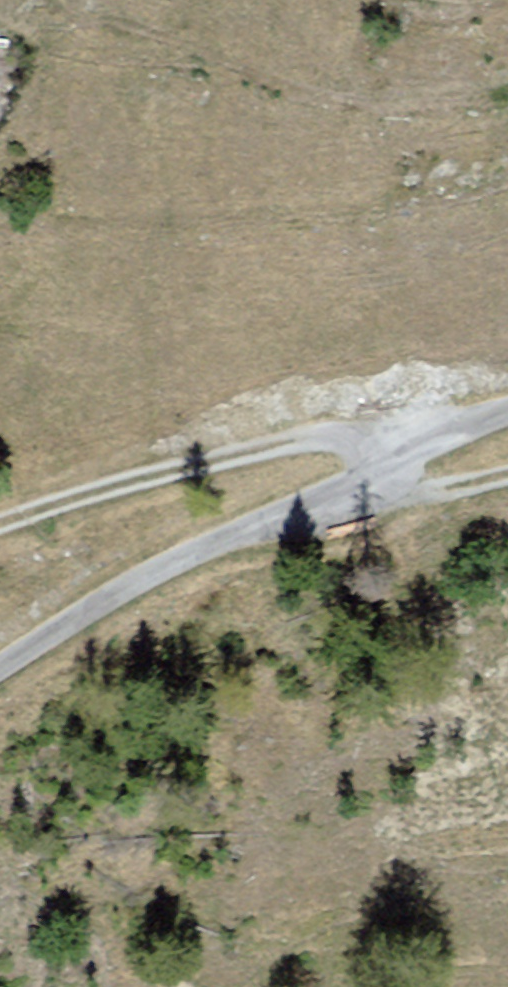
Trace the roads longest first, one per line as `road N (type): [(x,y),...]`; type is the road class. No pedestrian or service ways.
road 1 (track): [(374,479),(356,446),(287,445),(0,528)]
road 2 (track): [(245,529),(374,479),(507,410)]
road 3 (track): [(245,529),(172,560),(0,663)]
road 4 (track): [(374,479),(442,501),(507,484)]

